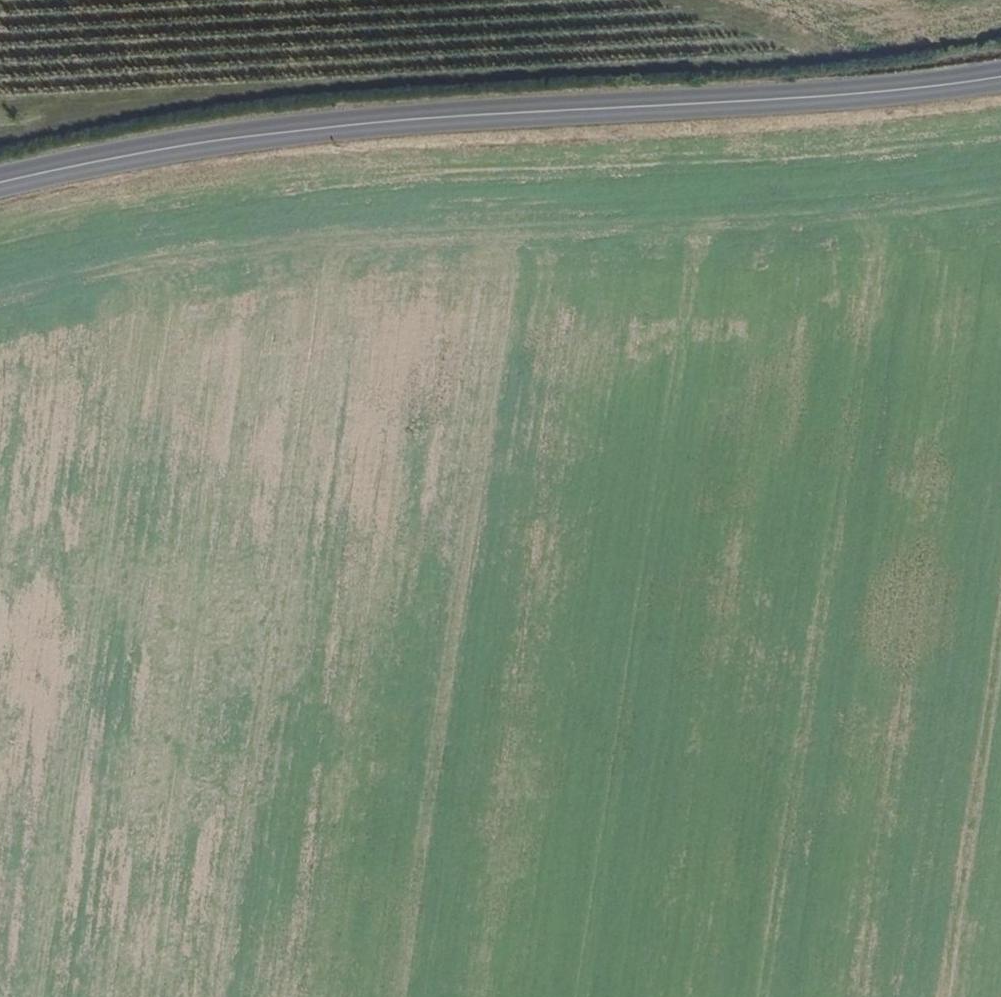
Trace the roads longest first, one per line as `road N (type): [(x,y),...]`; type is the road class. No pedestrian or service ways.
road 1 (secondary): [(0,182),(328,127),(1000,77)]

